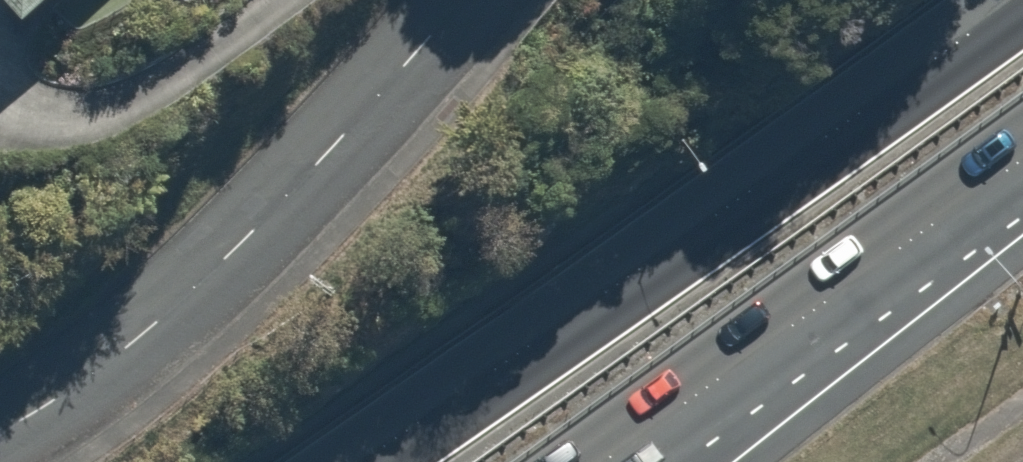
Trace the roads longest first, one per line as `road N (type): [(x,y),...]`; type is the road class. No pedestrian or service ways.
road 1 (trunk): [(381,461),(1014,0)]
road 2 (tertiary): [(0,432),(129,347),(483,0)]
road 3 (trunk): [(1022,175),(633,461)]

